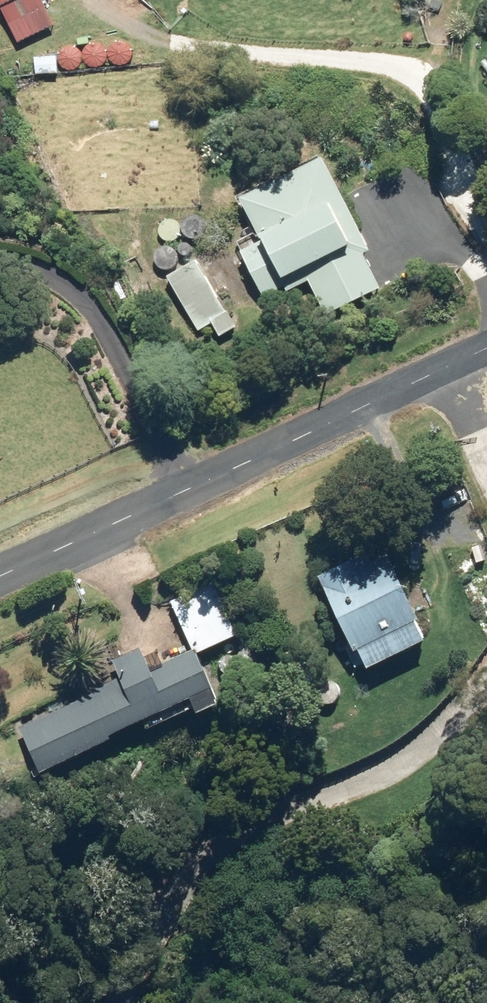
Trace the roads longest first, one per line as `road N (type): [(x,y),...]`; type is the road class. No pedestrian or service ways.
road 1 (unclassified): [(454,364),(0,576)]
road 2 (residential): [(123,1002),(125,978),(255,821),(413,757),(486,687)]

